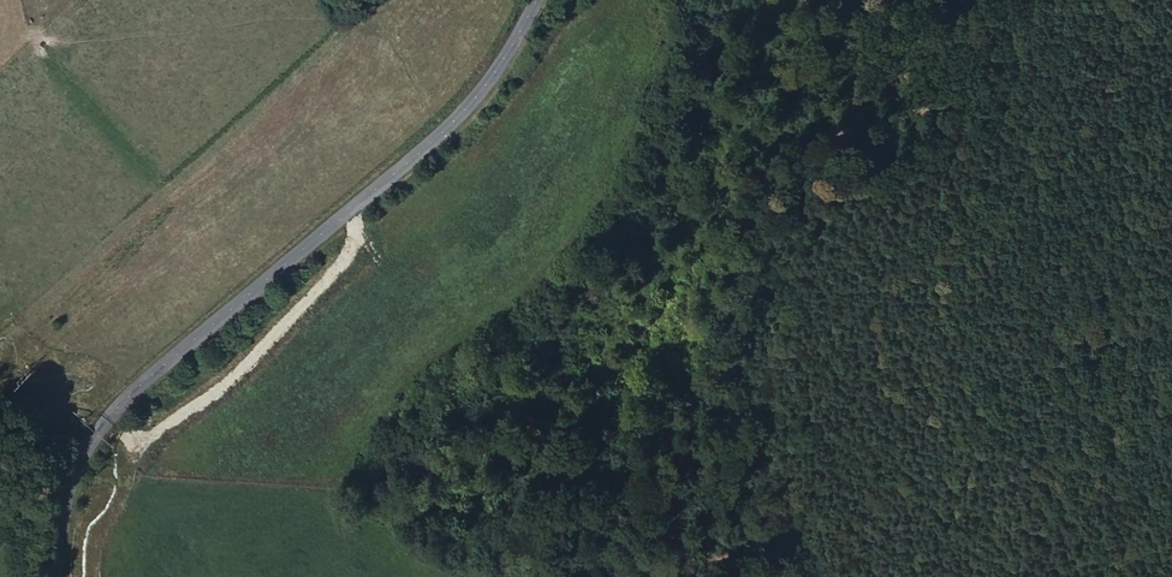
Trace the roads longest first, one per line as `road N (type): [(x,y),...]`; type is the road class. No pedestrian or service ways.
road 1 (tertiary): [(56,576),(55,529),(82,455),(115,409),(476,96),(535,0)]
road 2 (track): [(825,576),(803,543),(758,425),(750,304)]

